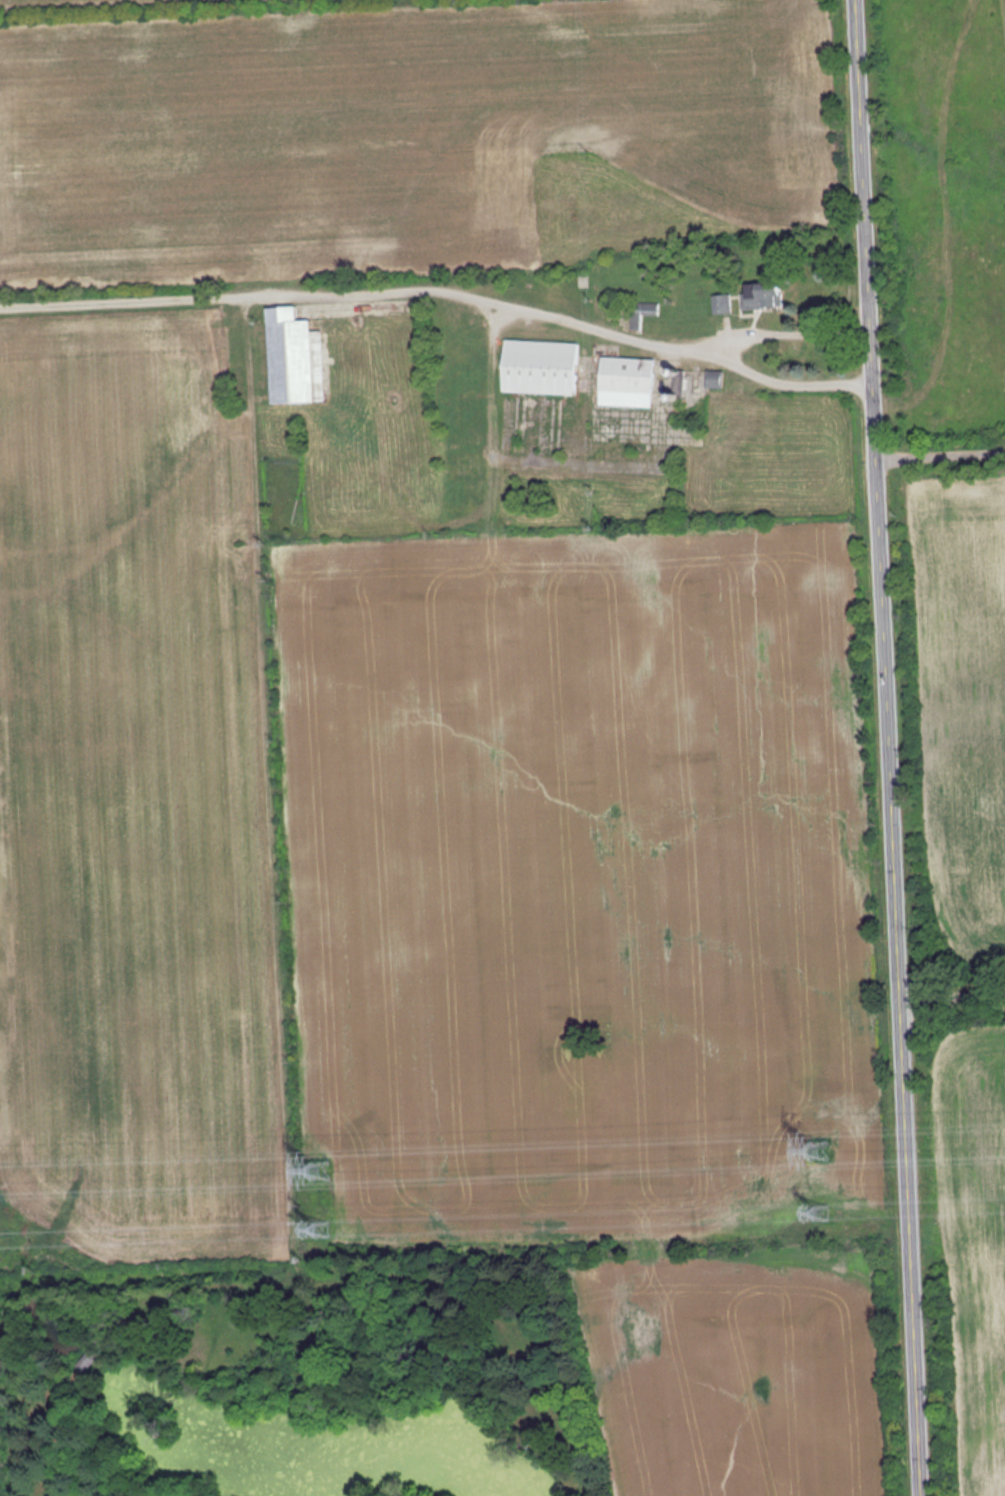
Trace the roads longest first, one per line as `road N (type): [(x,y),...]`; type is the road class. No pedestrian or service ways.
road 1 (tertiary): [(923,1495),(857,0)]

